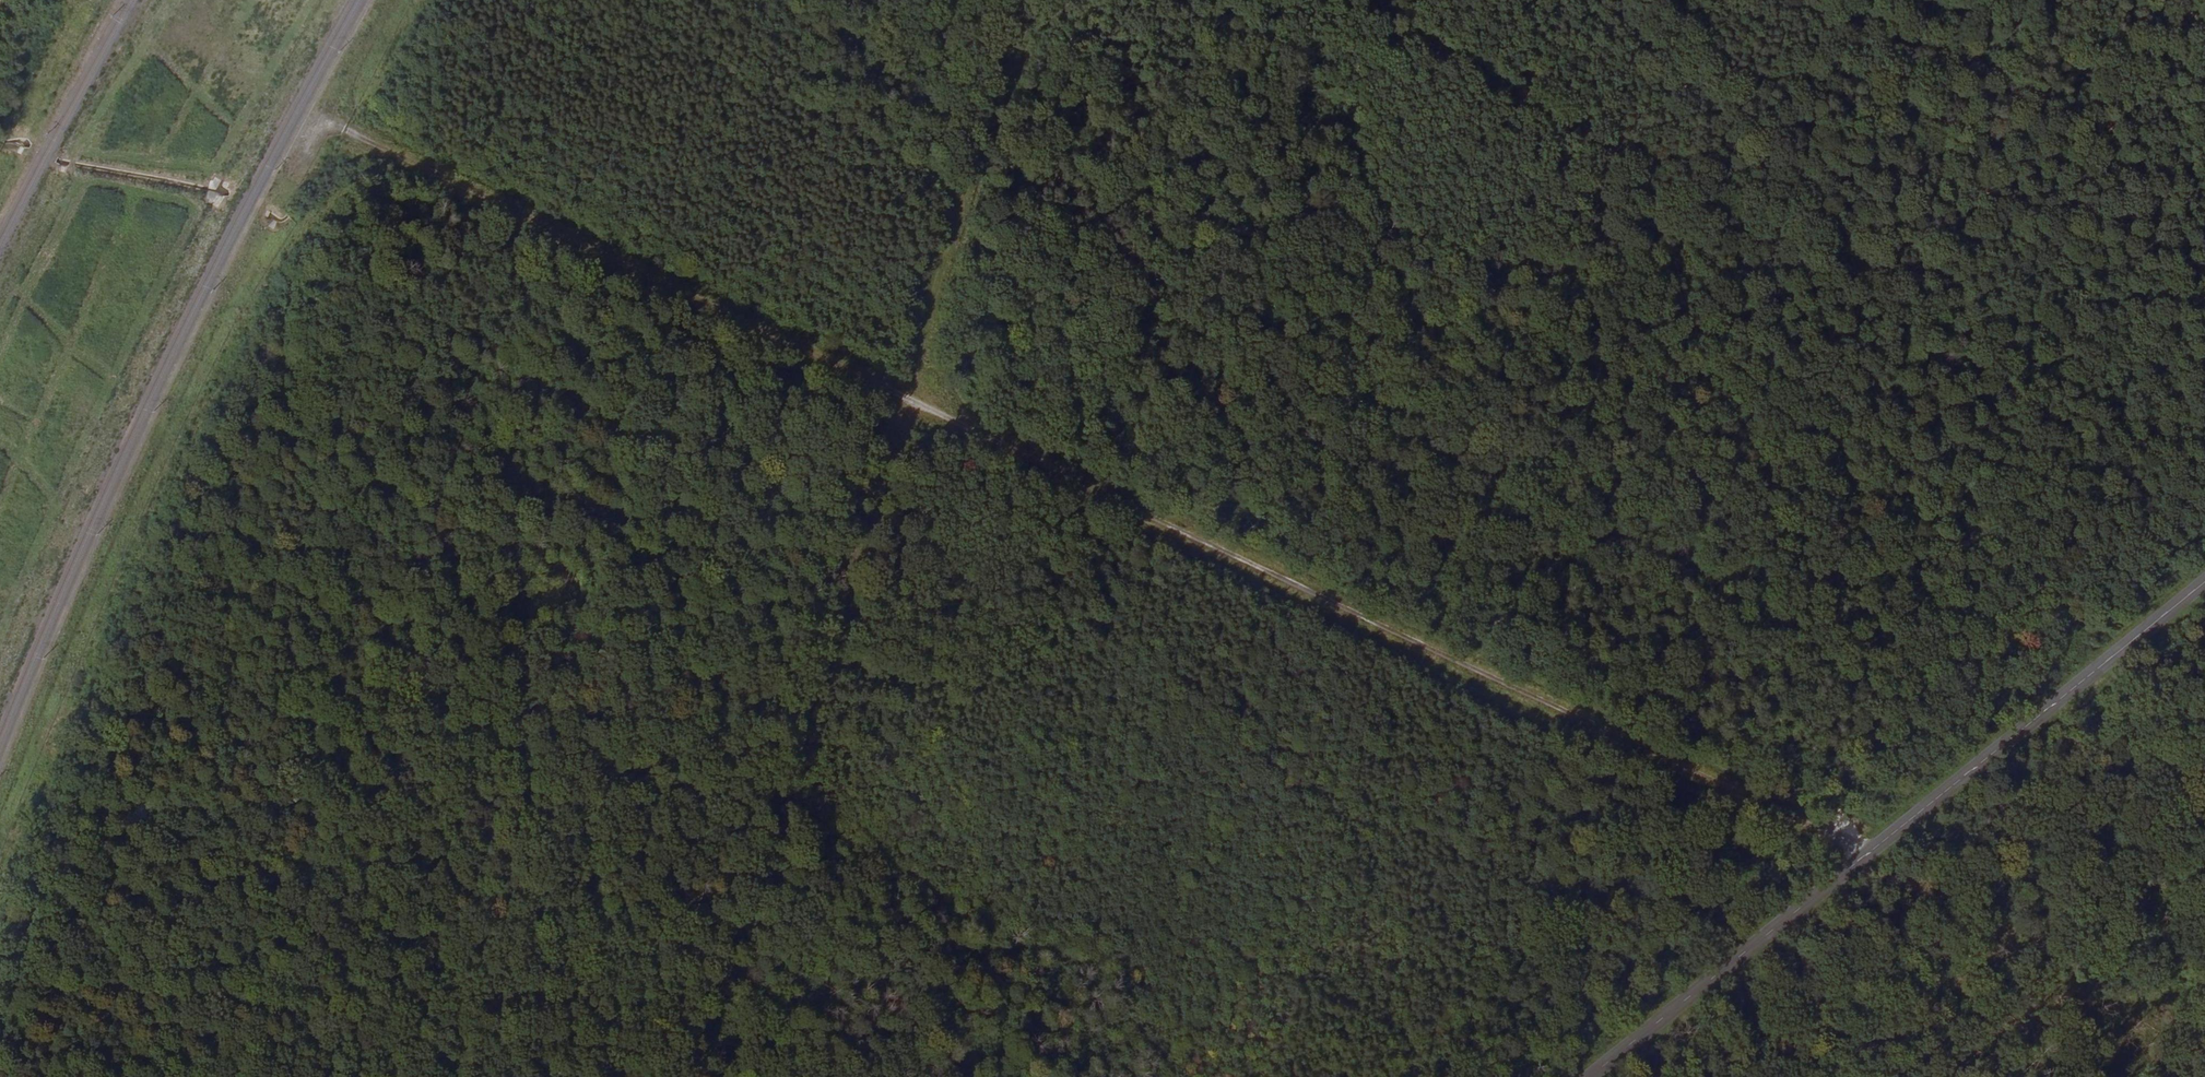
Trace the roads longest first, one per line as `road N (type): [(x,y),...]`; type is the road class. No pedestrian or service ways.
road 1 (track): [(1866,857),(346,130)]
road 2 (tertiary): [(1592,1076),(2204,584)]

